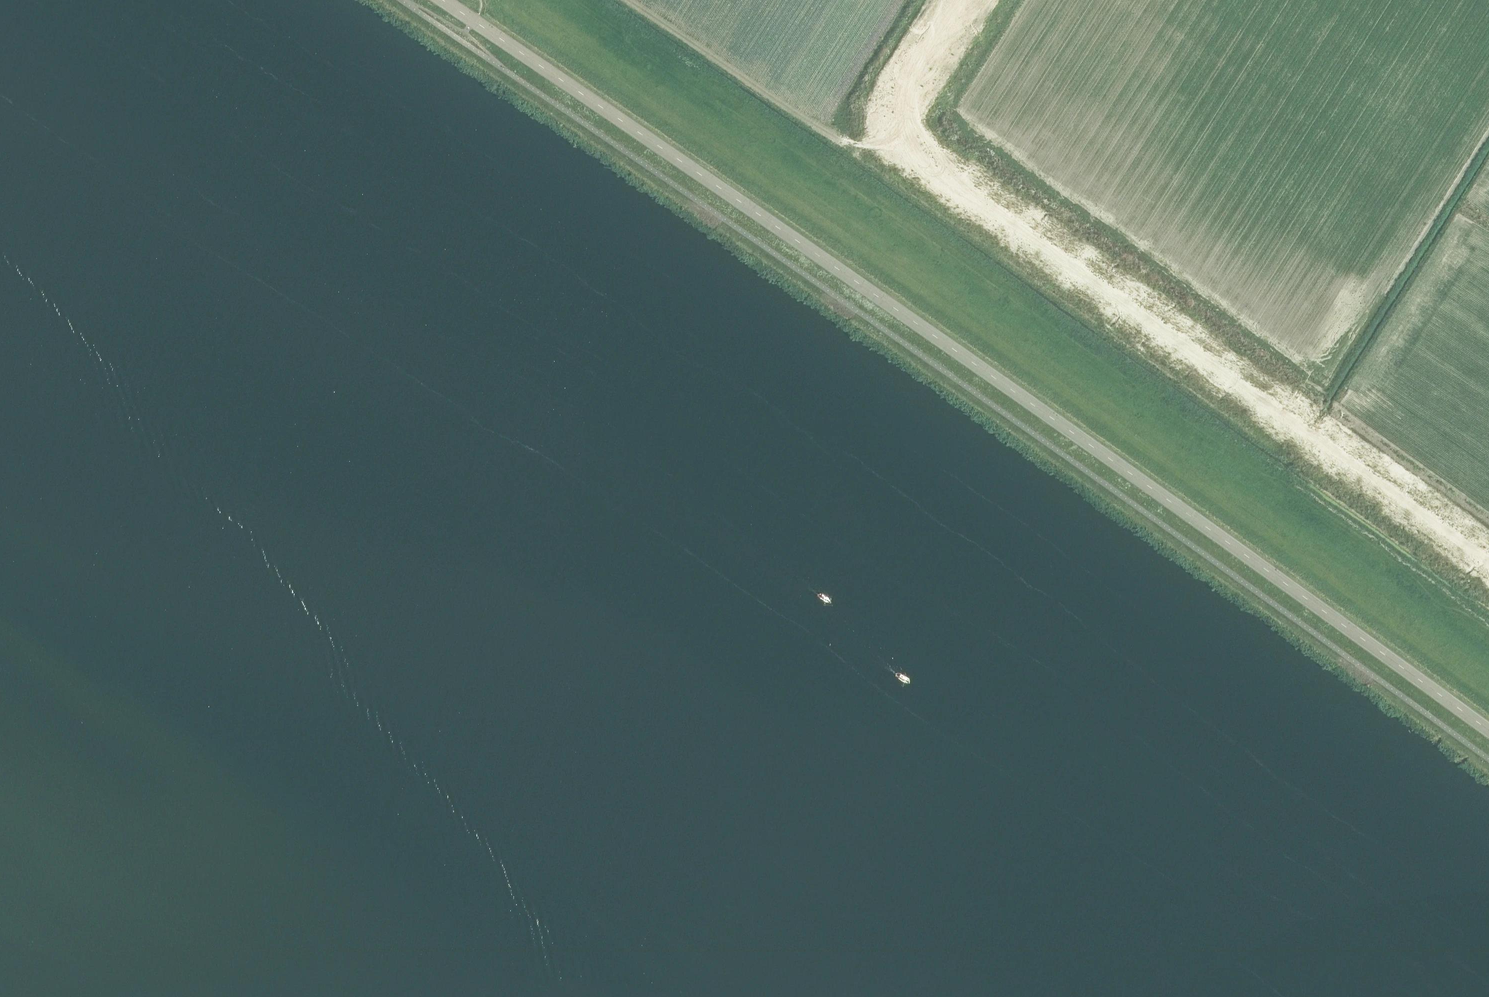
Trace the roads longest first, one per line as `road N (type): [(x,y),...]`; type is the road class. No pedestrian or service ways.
road 1 (tertiary): [(1488,730),(788,231),(445,0)]
road 2 (unclassified): [(940,0),(885,92),(876,133),(887,151),(1488,573)]

